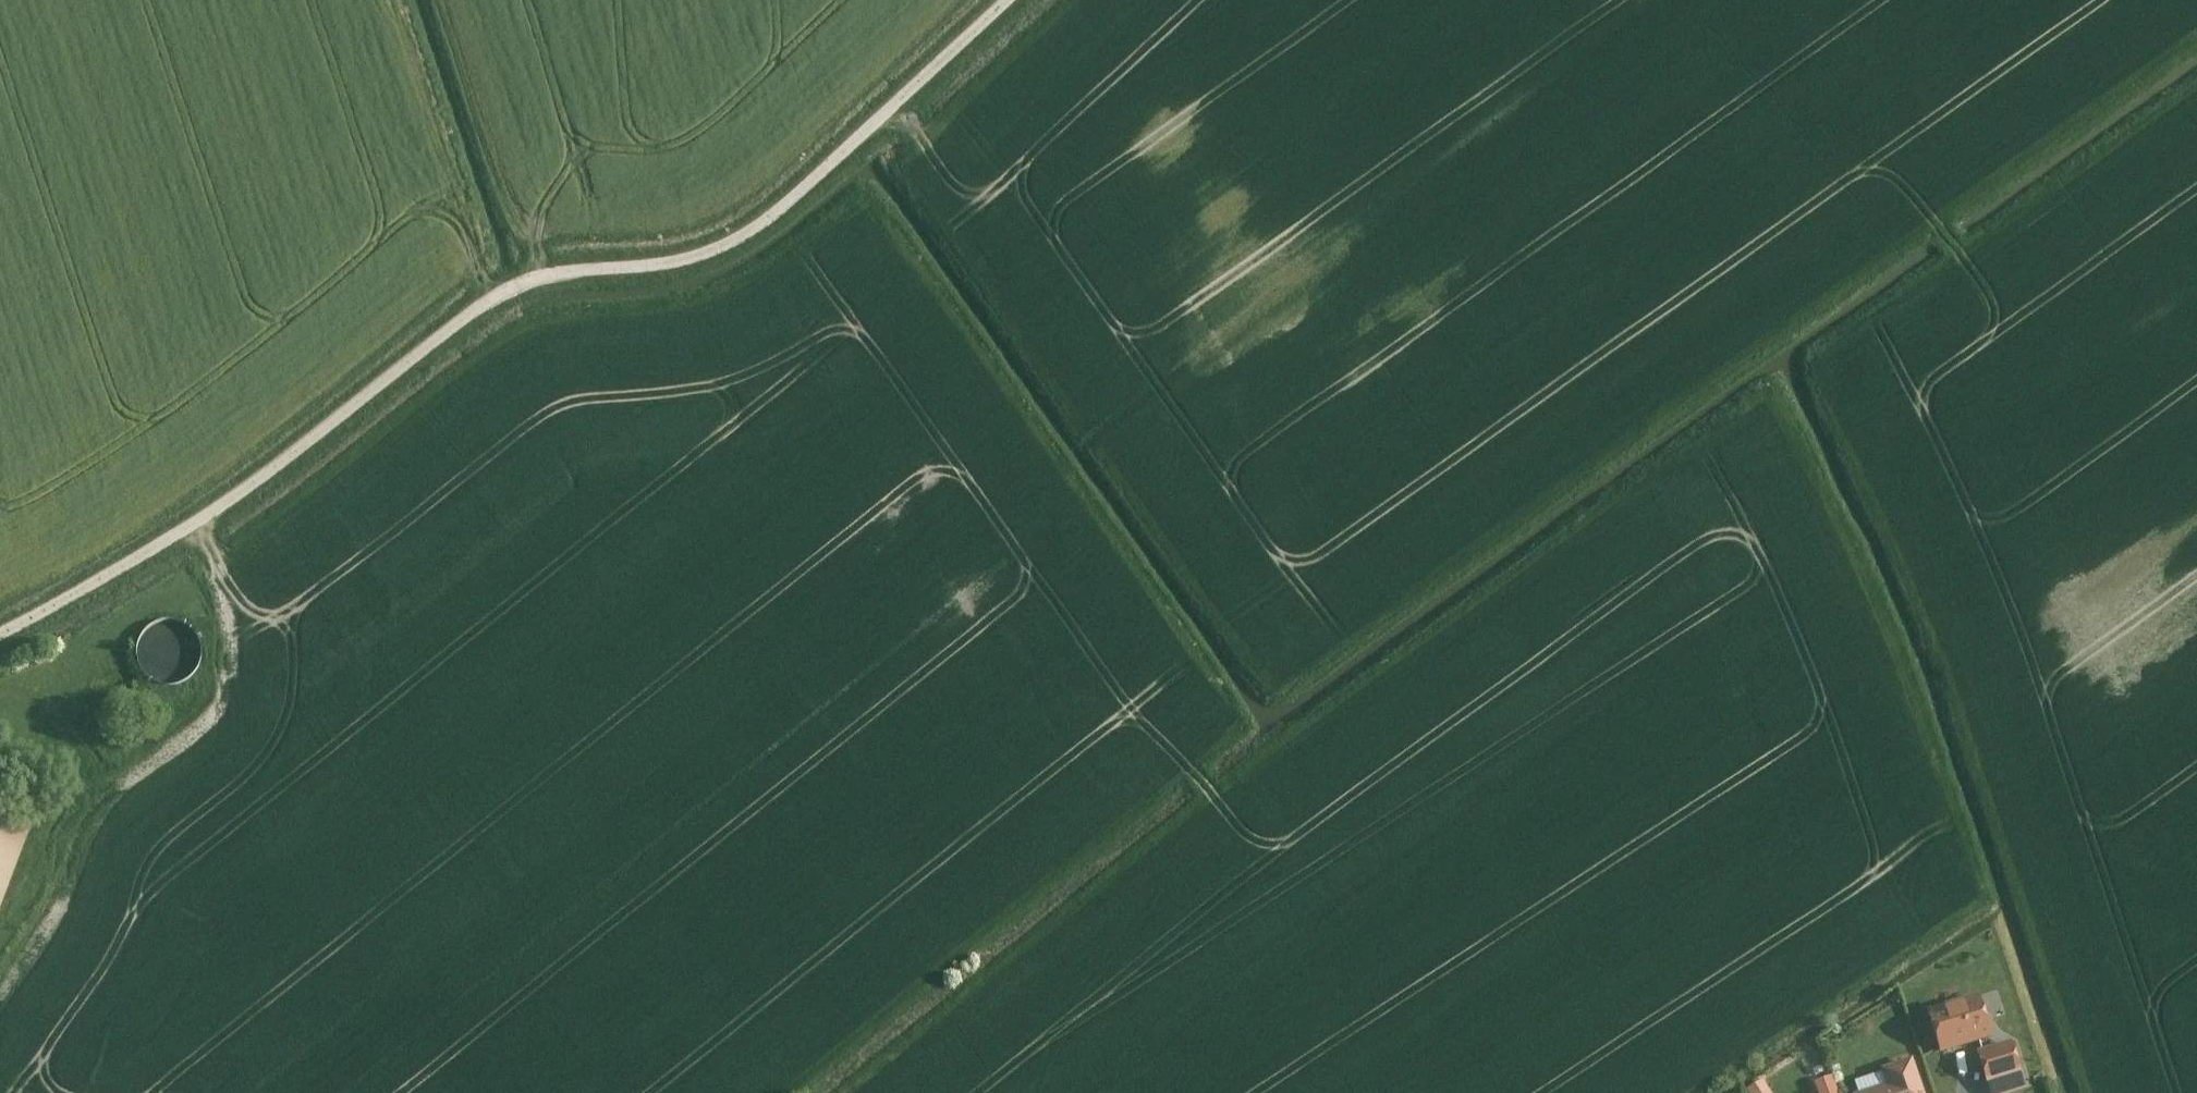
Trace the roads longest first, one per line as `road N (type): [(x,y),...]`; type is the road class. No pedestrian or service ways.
road 1 (unclassified): [(998,0),(797,192),(665,240),(527,265),(455,300),(200,527),(0,633)]

